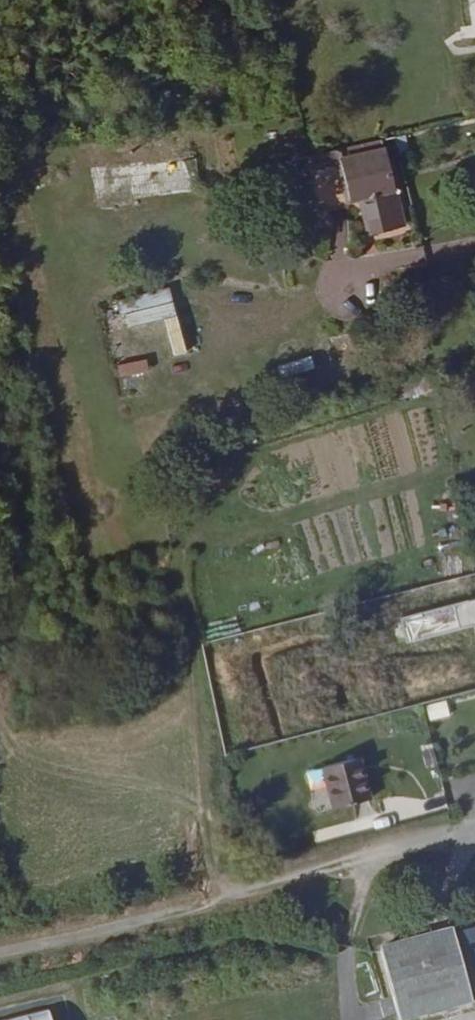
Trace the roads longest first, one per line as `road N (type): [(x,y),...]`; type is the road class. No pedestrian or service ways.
road 1 (residential): [(347,861),(474,831)]

